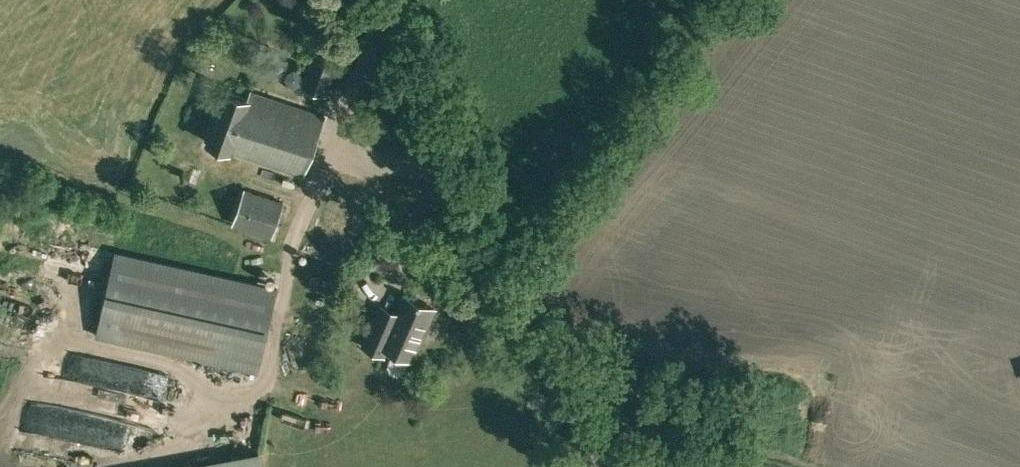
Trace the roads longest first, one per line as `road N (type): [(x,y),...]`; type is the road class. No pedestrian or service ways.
road 1 (unclassified): [(606,466),(472,261),(359,0)]
road 2 (track): [(807,466),(710,447),(602,458)]

